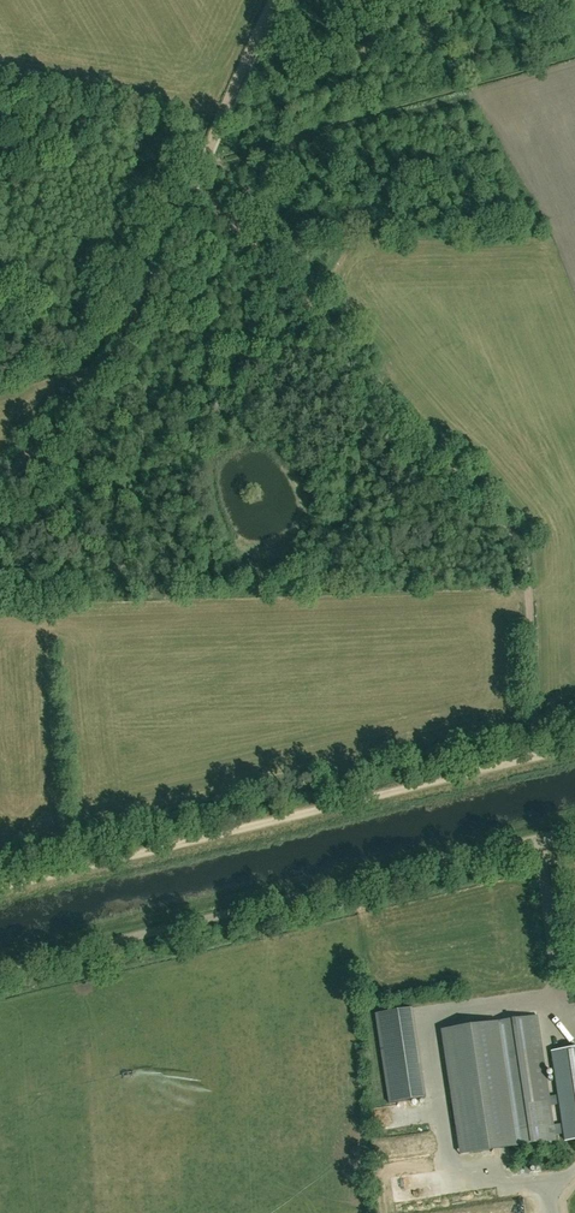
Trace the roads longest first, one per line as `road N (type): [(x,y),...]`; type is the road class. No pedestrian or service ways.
road 1 (track): [(186,178),(524,570),(532,757)]
road 2 (unclassified): [(0,971),(574,830)]
road 3 (track): [(574,746),(0,884)]
road 4 (track): [(0,473),(101,361),(269,0)]

